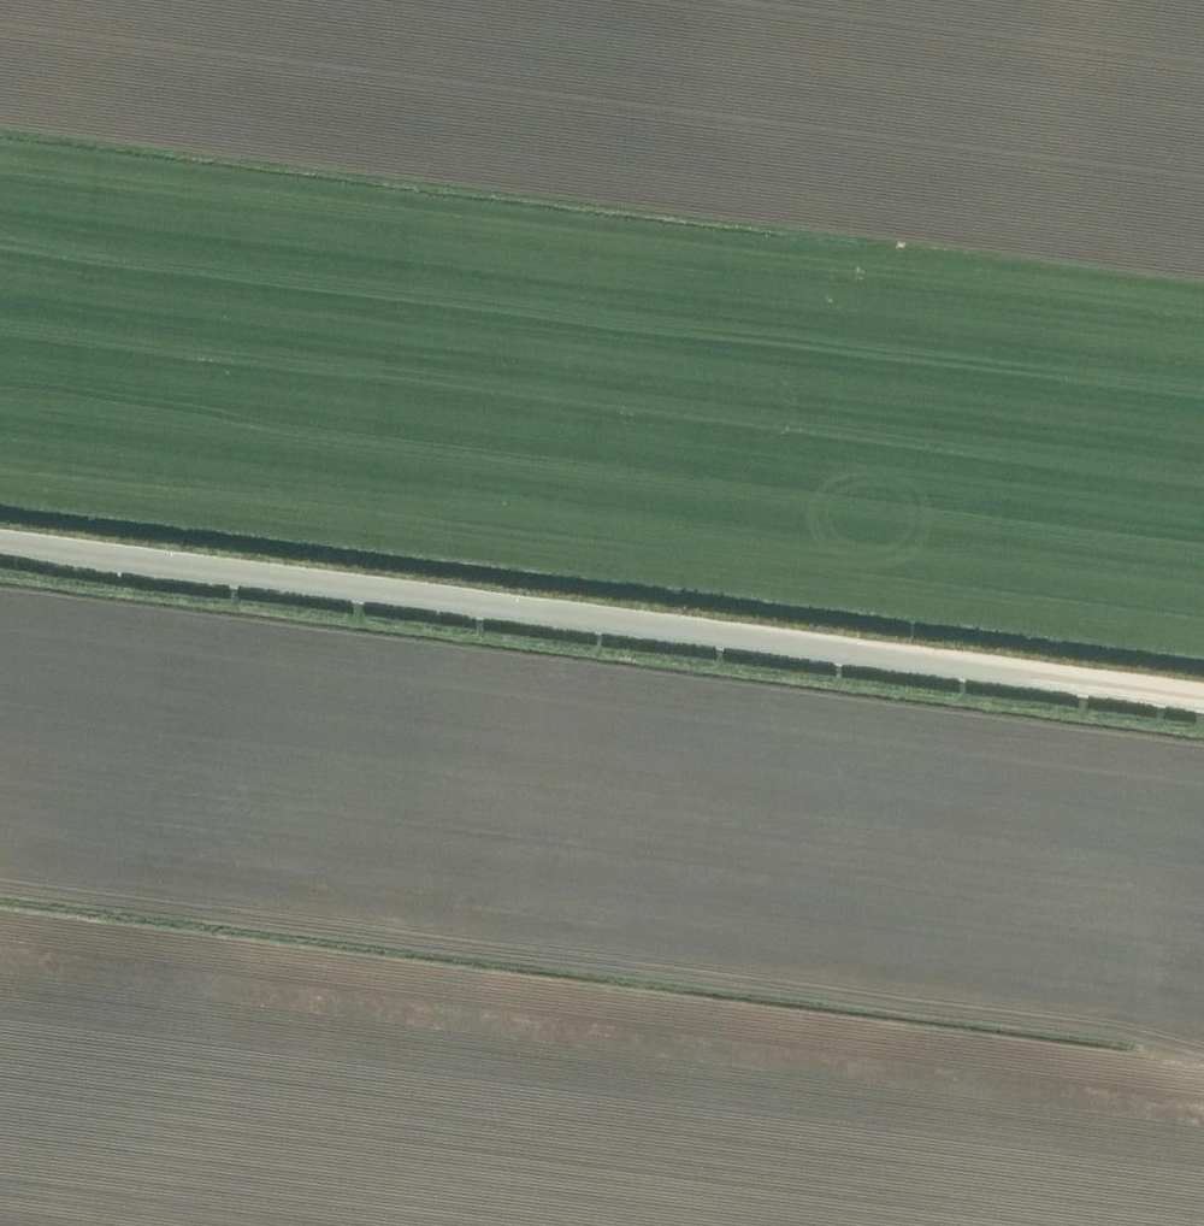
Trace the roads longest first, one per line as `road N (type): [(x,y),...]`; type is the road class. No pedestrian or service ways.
road 1 (unclassified): [(0,544),(1203,698)]

